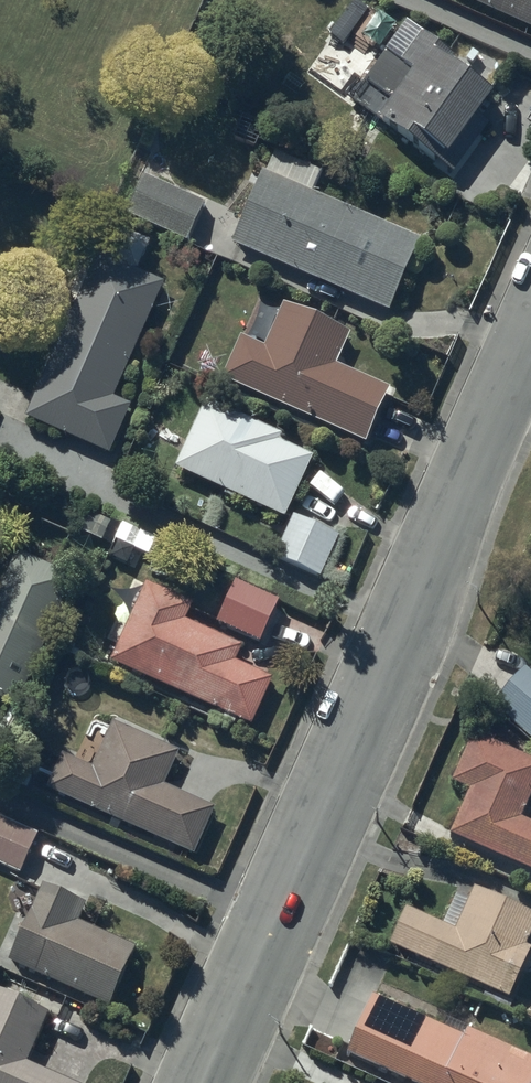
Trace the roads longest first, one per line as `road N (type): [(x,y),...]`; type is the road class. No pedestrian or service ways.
road 1 (tertiary): [(200,1082),(530,329)]

